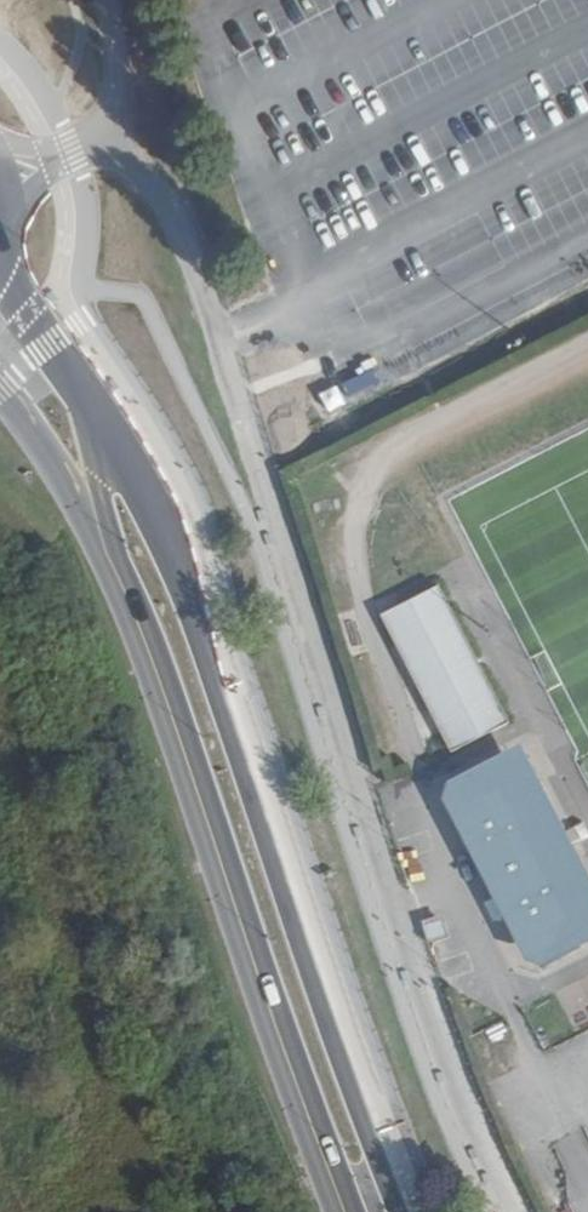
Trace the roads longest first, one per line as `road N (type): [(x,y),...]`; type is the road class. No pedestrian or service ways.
road 1 (secondary): [(396,1211),(228,732),(185,575),(113,437),(0,265)]
road 2 (secondary): [(0,385),(58,457),(149,629),(356,1211)]
road 3 (track): [(587,342),(402,439),(360,502),(356,572),(454,878),(397,907)]

